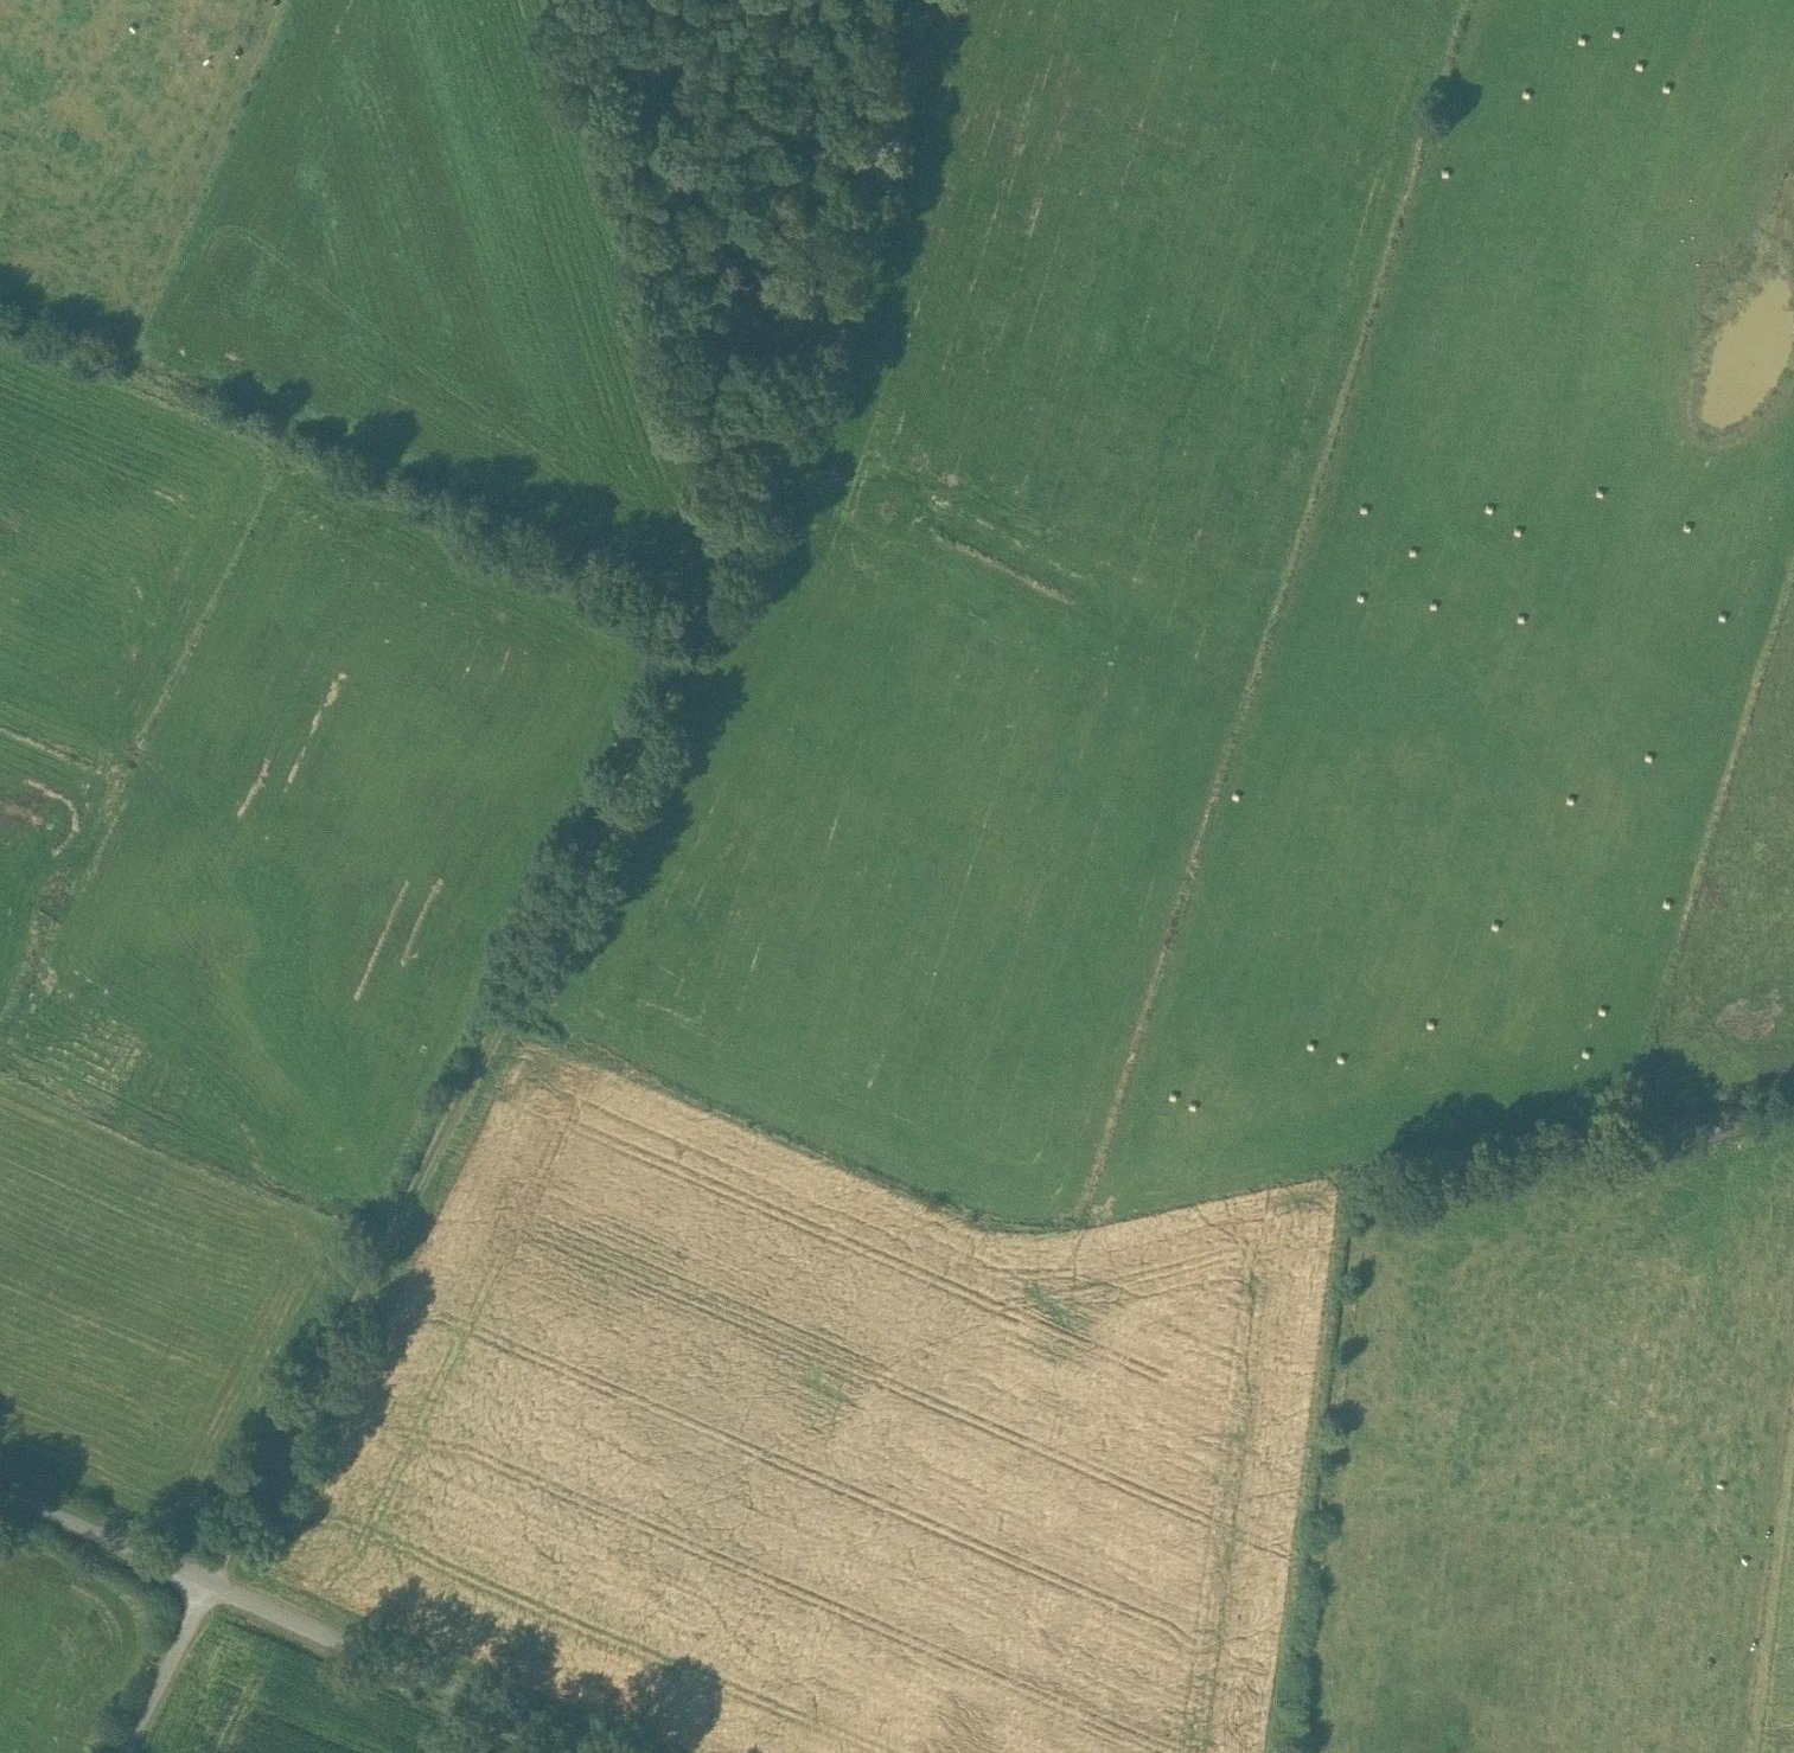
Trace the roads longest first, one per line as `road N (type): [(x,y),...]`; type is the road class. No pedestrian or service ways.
road 1 (track): [(741,533),(211,1584)]
road 2 (track): [(568,0),(741,533)]
road 3 (track): [(741,533),(759,501),(910,0)]
road 4 (unclassified): [(599,1752),(211,1584)]
road 5 (unclassified): [(211,1584),(0,1491)]
road 6 (unclassified): [(211,1584),(126,1752)]

